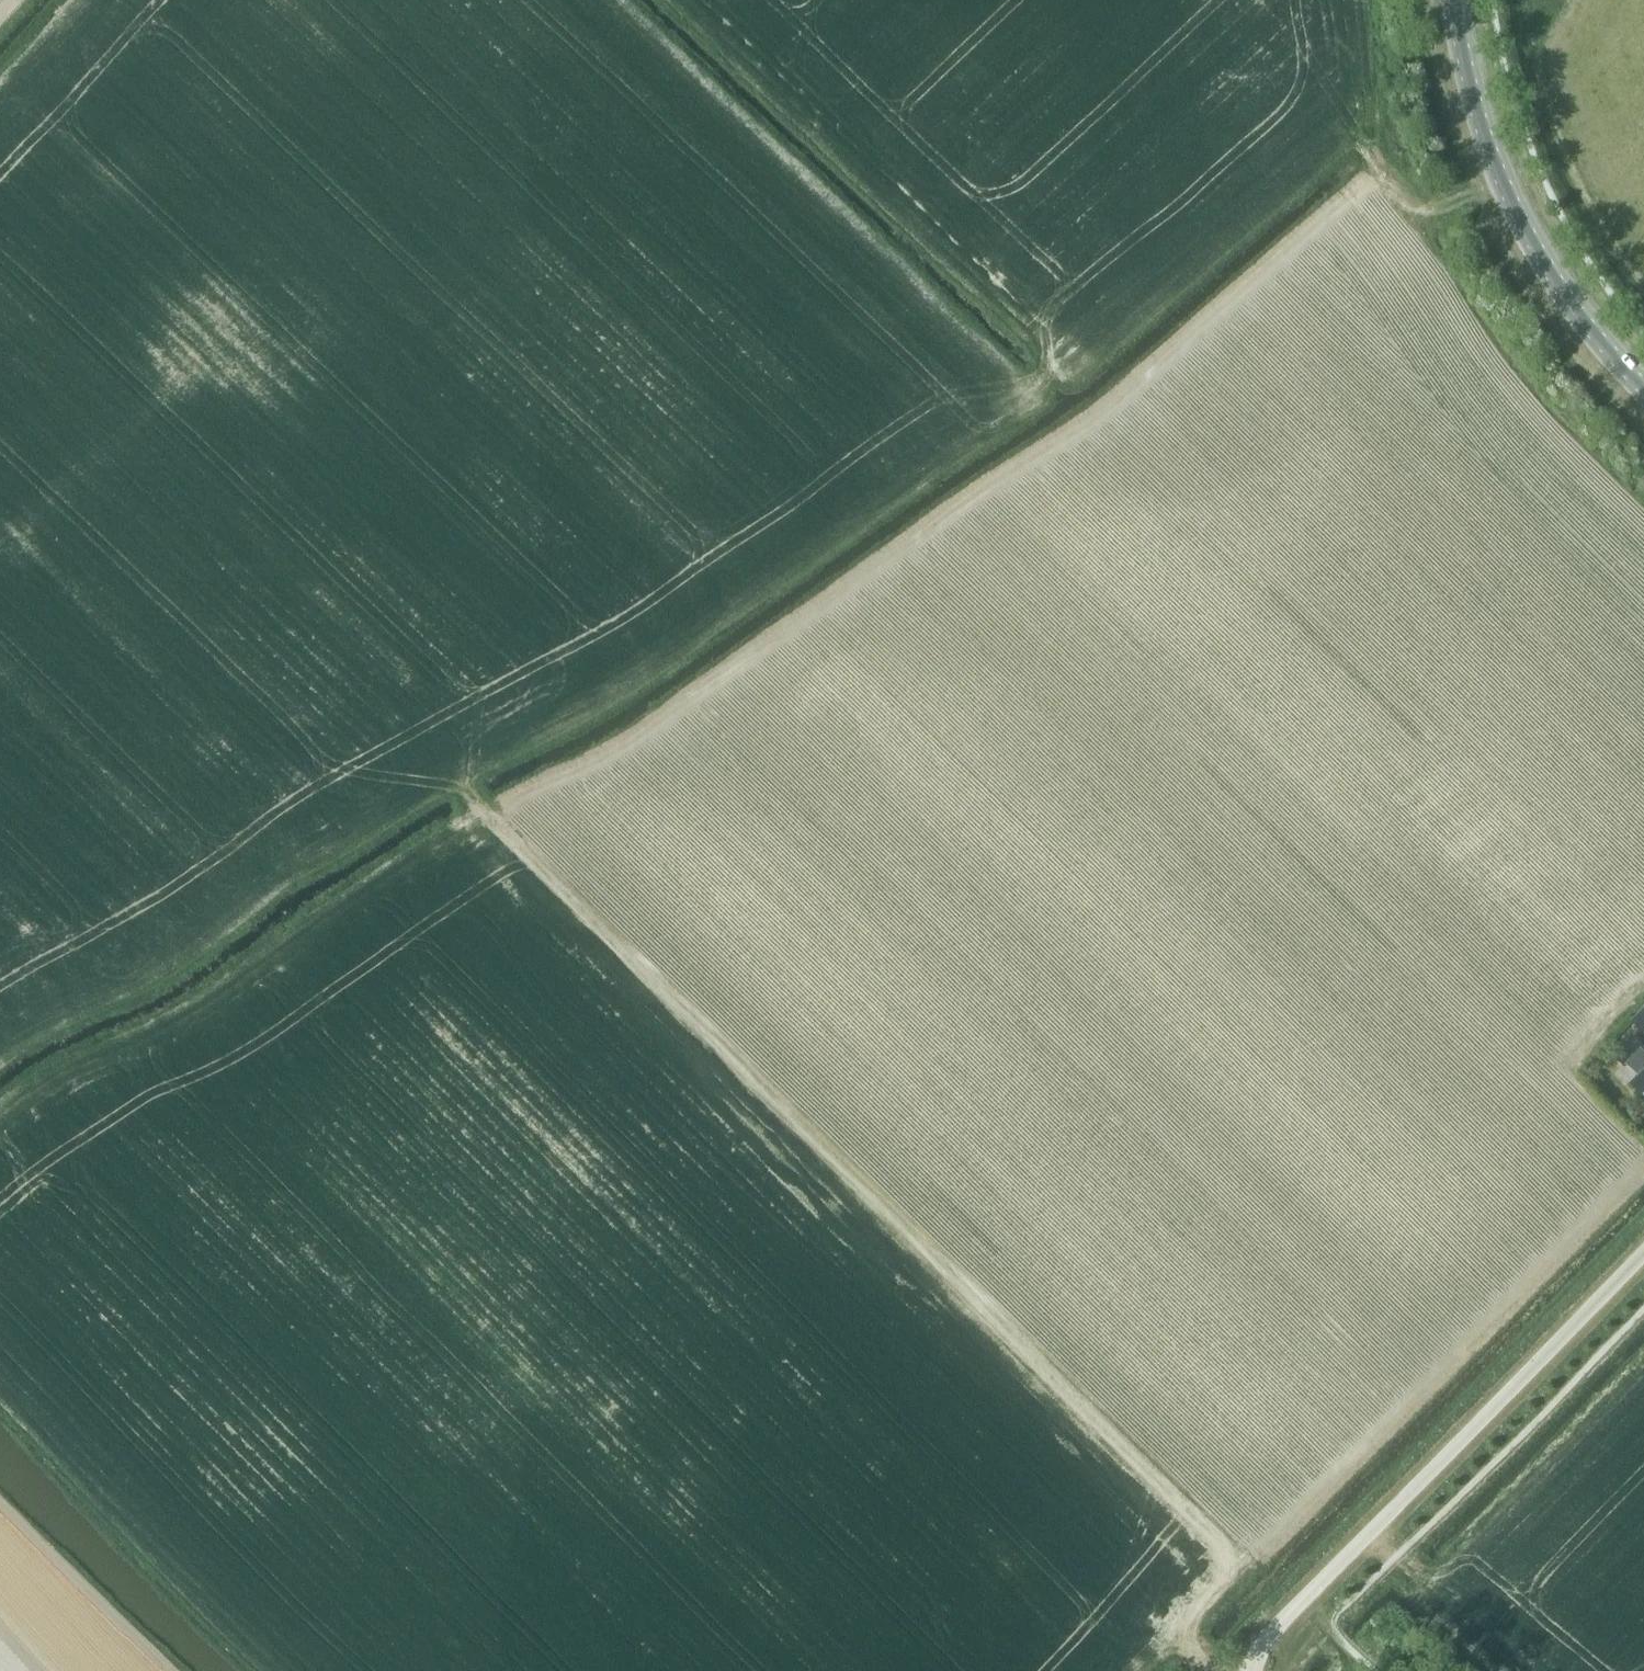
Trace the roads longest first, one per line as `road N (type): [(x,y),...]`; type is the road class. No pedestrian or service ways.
road 1 (unclassified): [(1270,1633),(1643,1253)]
road 2 (secondary): [(1643,389),(1562,287),(1515,202),(1473,88),(1457,0)]

